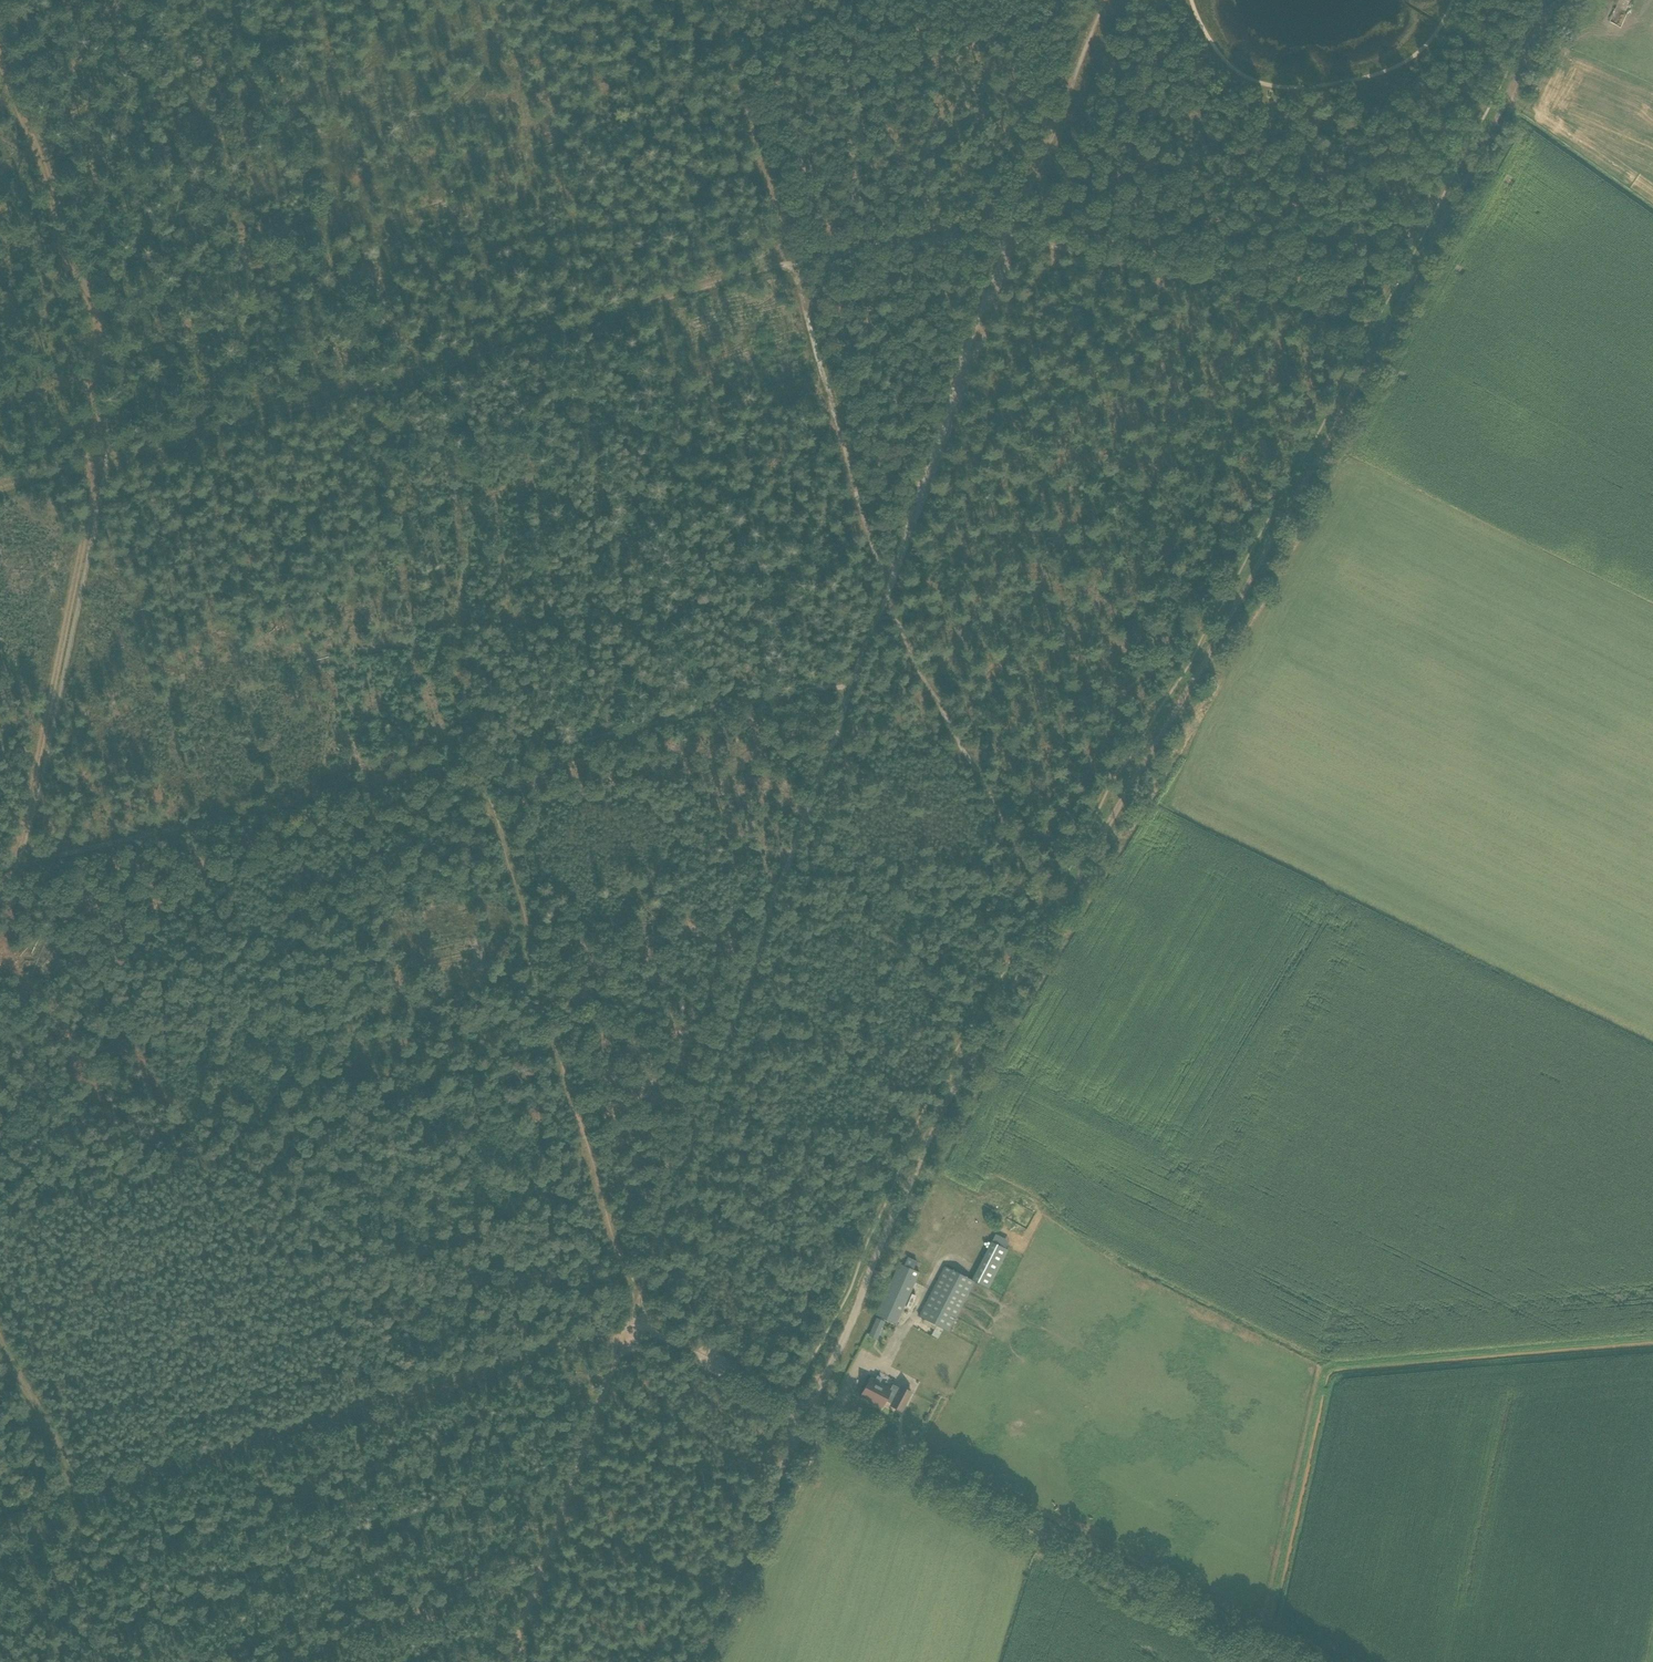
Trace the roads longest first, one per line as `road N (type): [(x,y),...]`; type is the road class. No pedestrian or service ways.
road 1 (track): [(816,1417),(818,1383),(934,1124),(1201,672),(1556,0)]
road 2 (track): [(630,1325),(517,880),(477,766),(16,865)]
road 3 (track): [(0,486),(105,462),(792,256)]
road 4 (track): [(65,1661),(81,1493),(609,1338),(623,1341)]
road 5 (unclassified): [(1277,1661),(645,1328)]
road 6 (track): [(1451,0),(1432,35),(1397,66),(1291,91),(1250,84),(1220,61),(1188,0)]
road 7 (track): [(544,1561),(630,1325)]
road 8 (track): [(1101,0),(1040,149)]

